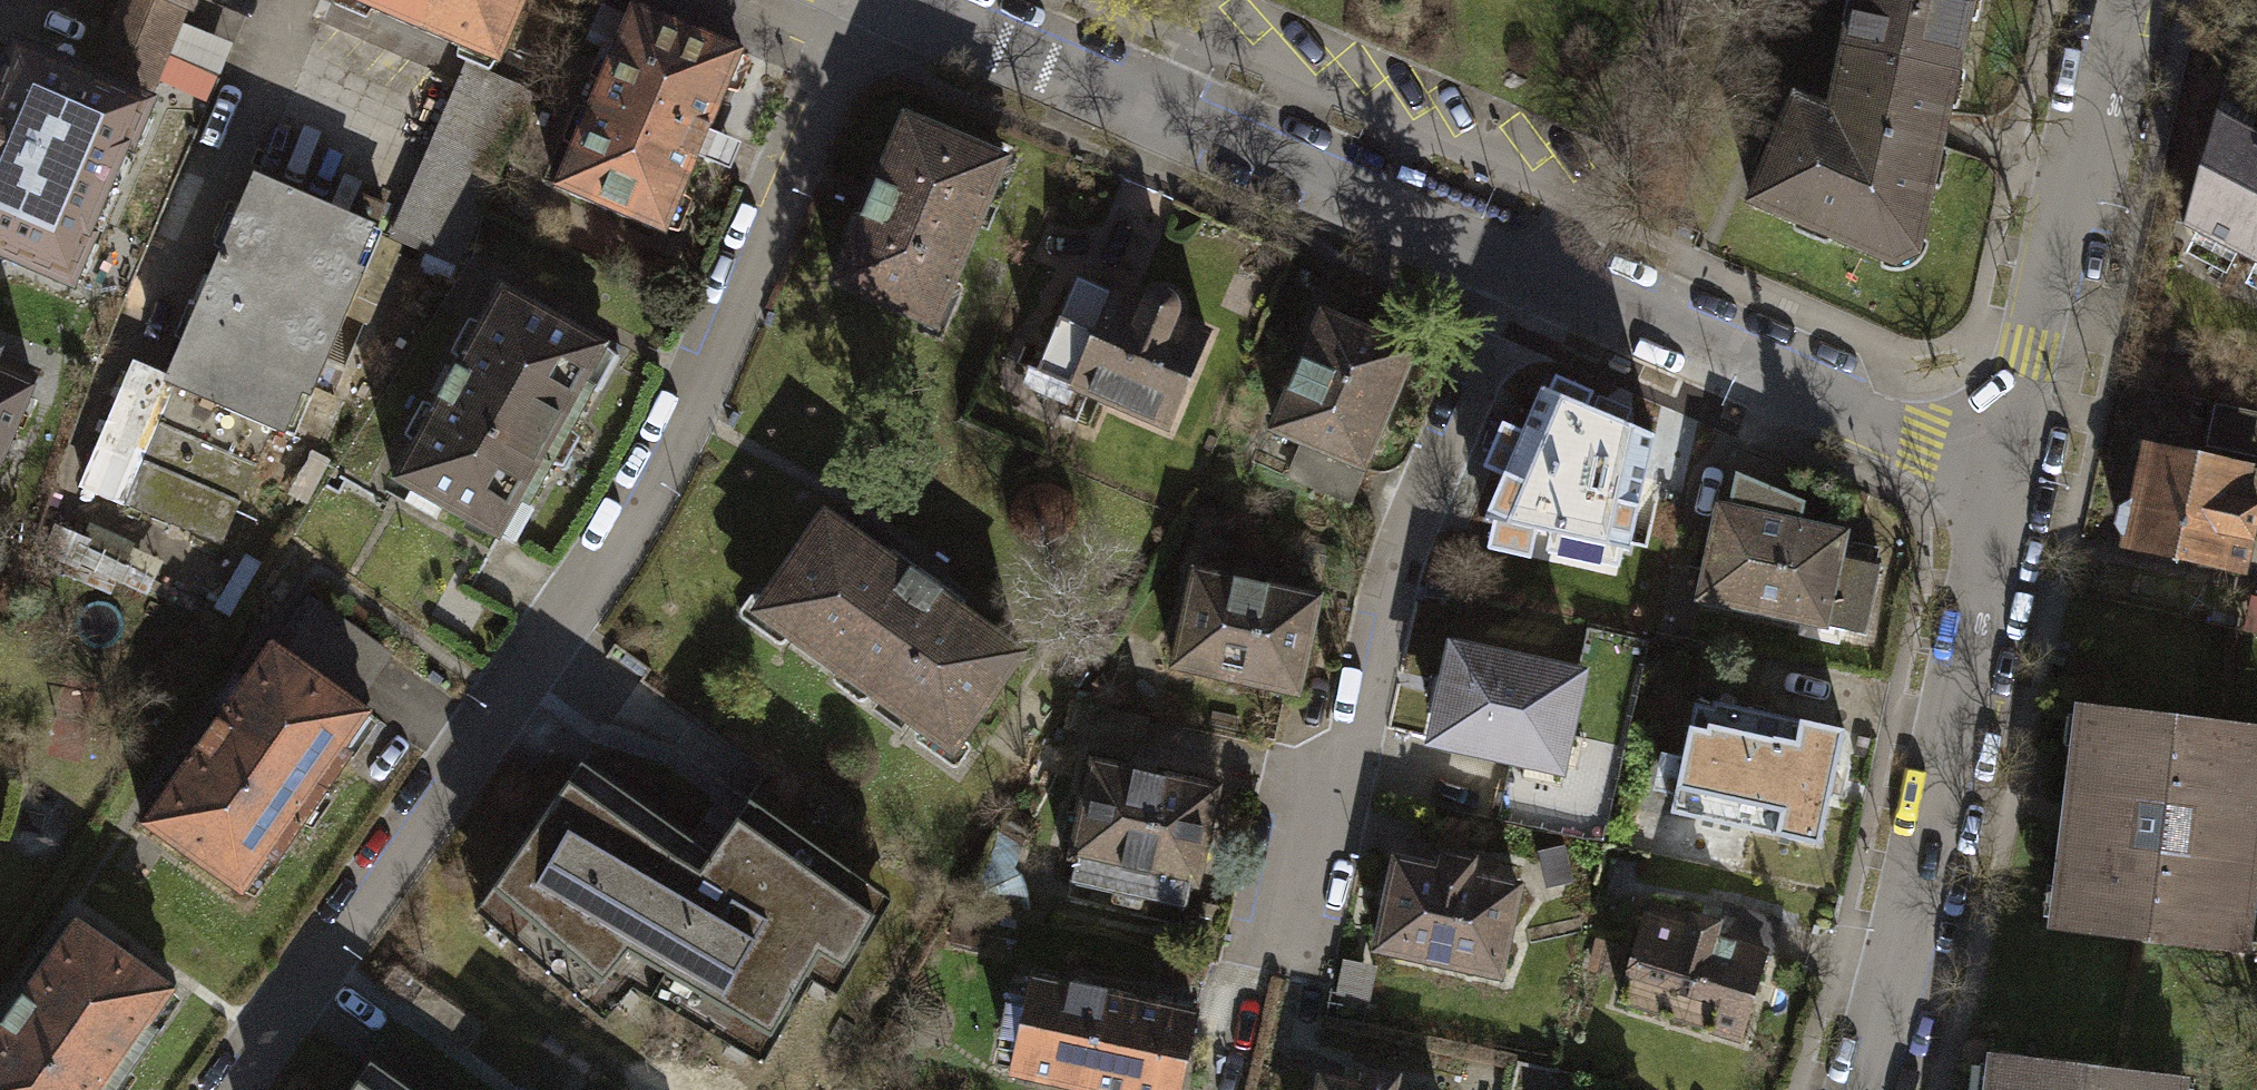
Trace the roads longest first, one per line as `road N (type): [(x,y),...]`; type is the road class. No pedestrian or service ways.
road 1 (residential): [(859,0),(718,356),(618,562),(242,1089)]
road 2 (residential): [(1513,259),(1410,510),(1348,765),(1300,798),(1266,935)]
road 3 (residential): [(877,0),(1513,259)]
road 4 (residential): [(2001,463),(1895,1015),(1871,1089)]
road 5 (residential): [(1513,259),(1922,439),(2001,463)]
road 6 (residential): [(2001,463),(2111,0)]

